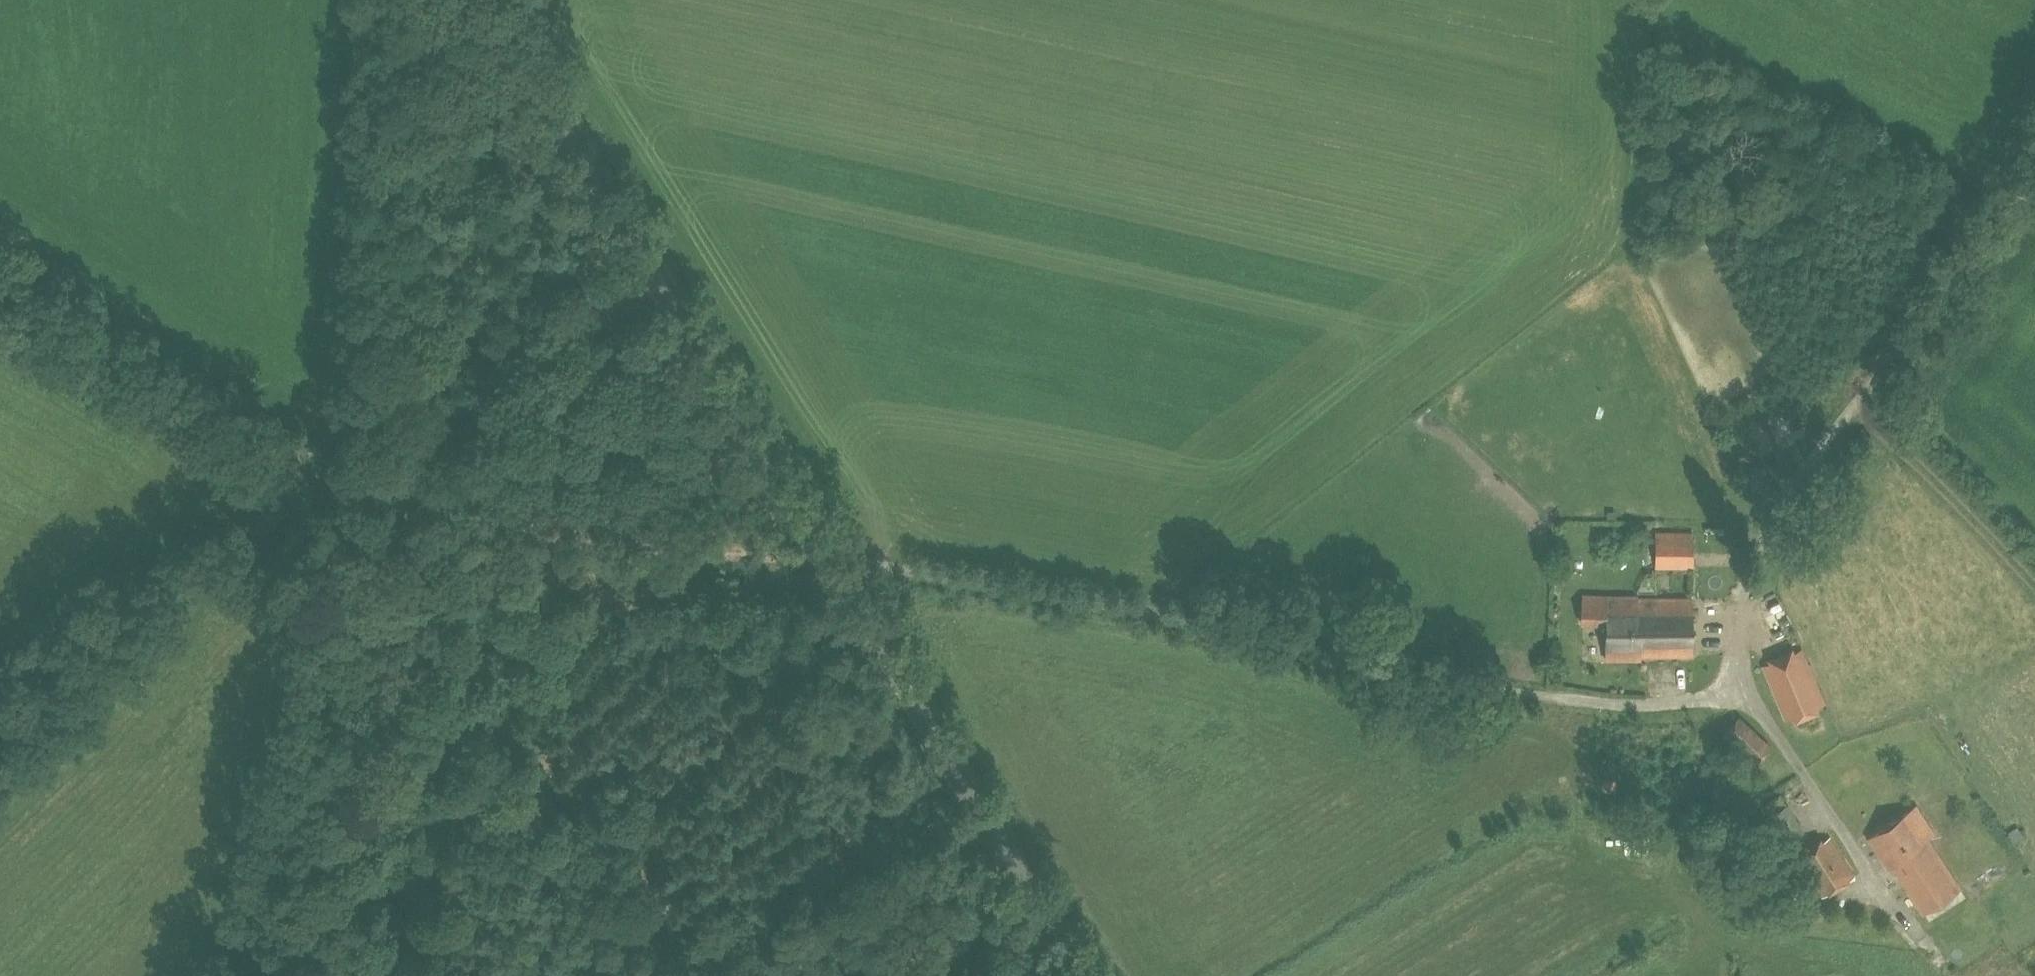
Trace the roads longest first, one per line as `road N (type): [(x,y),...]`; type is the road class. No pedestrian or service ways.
road 1 (unclassified): [(1086,975),(494,0)]
road 2 (unclassified): [(254,975),(363,581),(378,492),(387,0)]
road 3 (track): [(839,568),(372,526)]
road 4 (track): [(0,269),(308,463),(378,492)]
road 5 (track): [(363,581),(268,561),(222,563),(0,700)]

